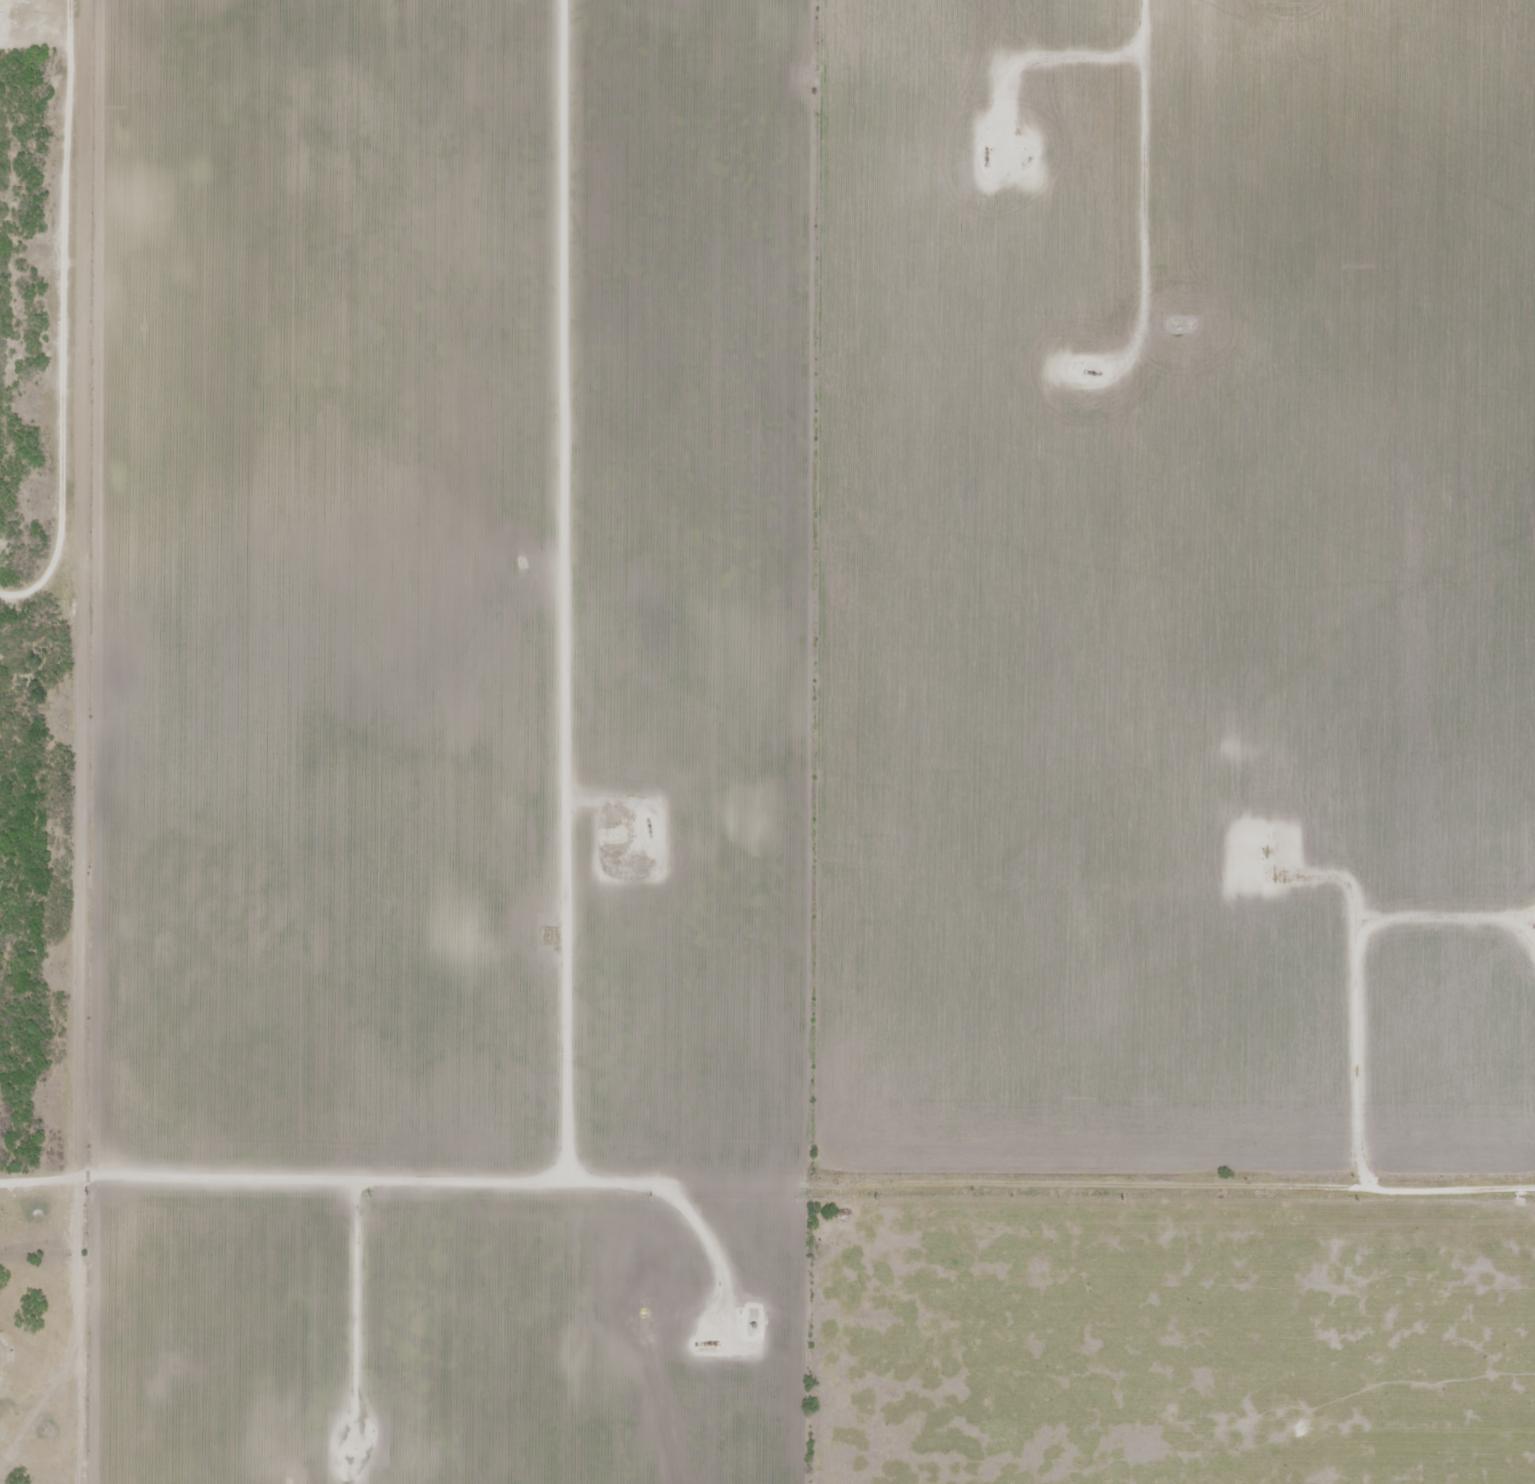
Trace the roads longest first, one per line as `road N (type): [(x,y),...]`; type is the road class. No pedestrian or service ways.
road 1 (track): [(1142,0),(1145,307)]

